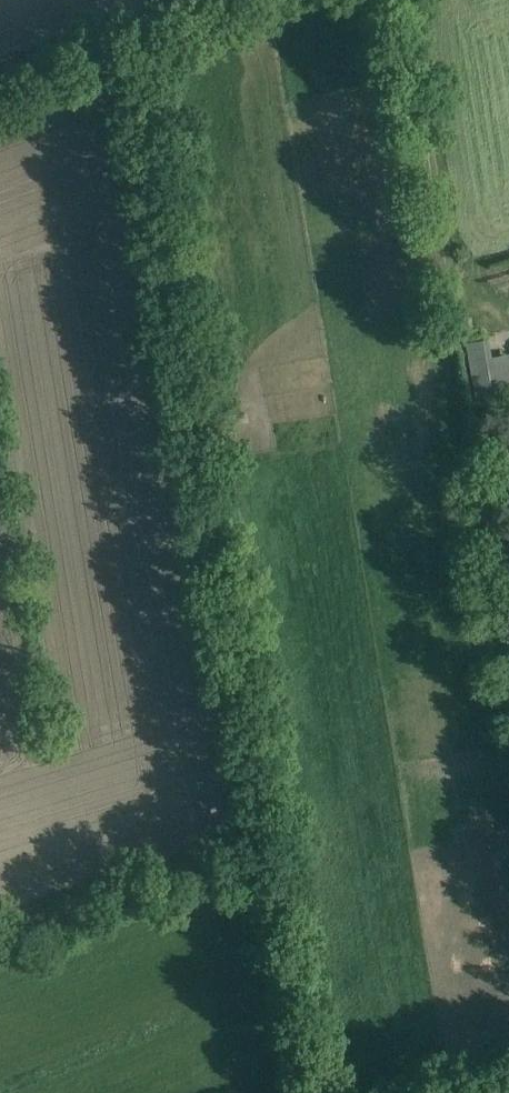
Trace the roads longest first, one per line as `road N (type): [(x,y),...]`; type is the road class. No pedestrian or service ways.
road 1 (unclassified): [(0,93),(242,0)]
road 2 (track): [(395,1092),(508,1052)]

